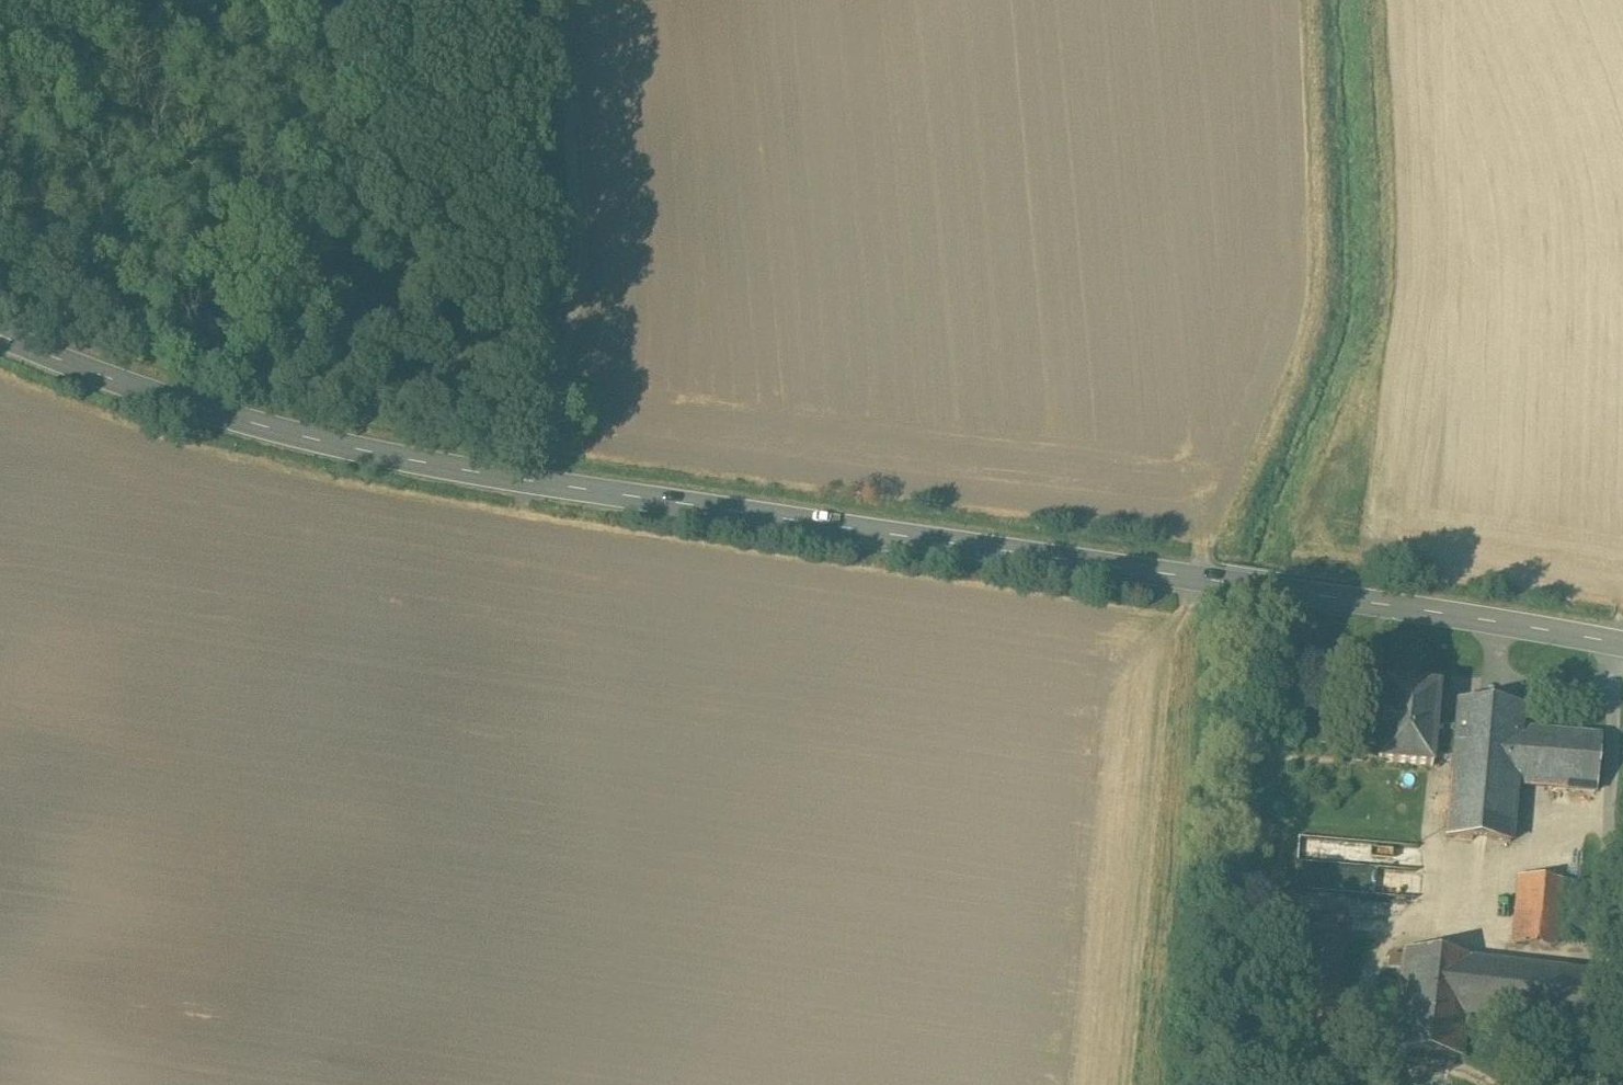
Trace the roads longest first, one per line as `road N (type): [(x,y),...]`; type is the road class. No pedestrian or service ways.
road 1 (tertiary): [(0,334),(208,409),(430,466),(1622,643)]
road 2 (track): [(534,481),(575,251),(558,0)]

